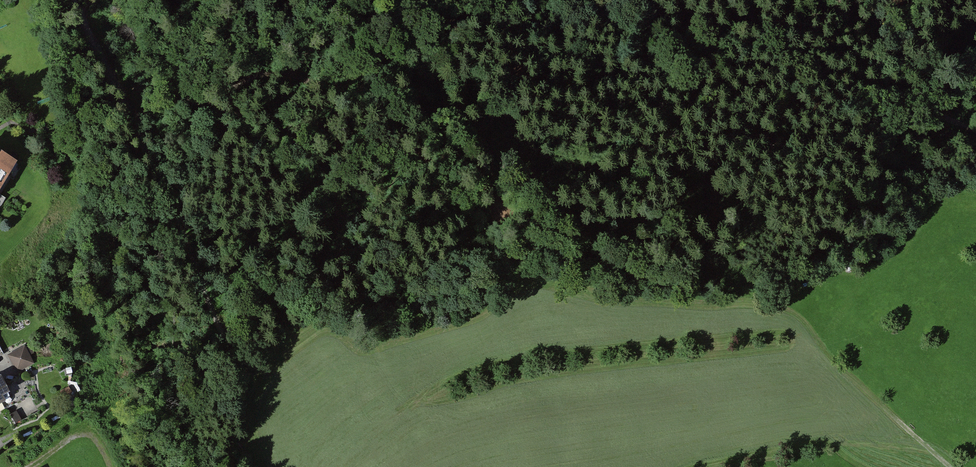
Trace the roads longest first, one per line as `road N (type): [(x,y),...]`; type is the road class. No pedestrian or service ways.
road 1 (track): [(949,466),(756,291),(604,250),(466,186),(398,137),(318,108),(132,118)]
road 2 (track): [(249,466),(215,334),(164,183),(132,118)]
road 3 (track): [(648,0),(975,131)]
road 4 (track): [(74,0),(132,118)]

